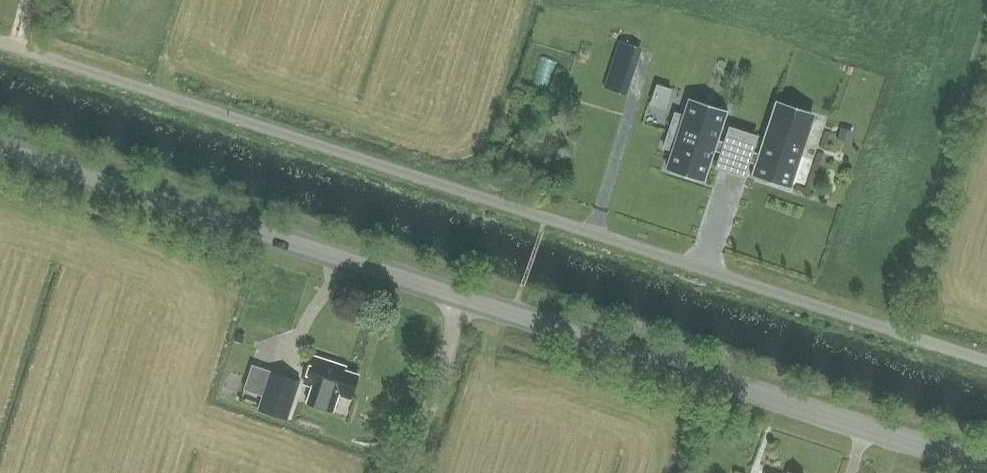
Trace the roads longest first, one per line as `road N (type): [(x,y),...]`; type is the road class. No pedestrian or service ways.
road 1 (unclassified): [(986,358),(0,43)]
road 2 (tertiary): [(986,468),(463,298)]
road 3 (tertiary): [(463,298),(0,148)]
road 4 (unclassified): [(410,472),(463,298)]

